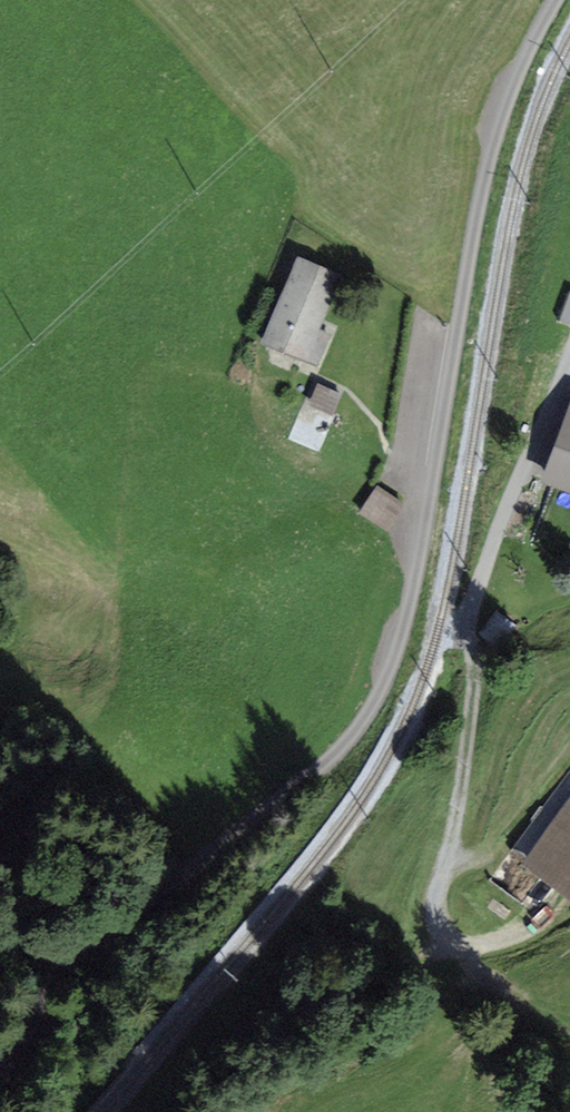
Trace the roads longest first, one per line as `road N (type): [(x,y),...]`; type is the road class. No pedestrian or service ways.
road 1 (residential): [(549,0),(519,60),(482,178),(413,658),(358,732),(306,780),(98,927),(45,996),(24,1052),(0,1075)]
road 2 (track): [(496,984),(451,952),(436,912),(475,683),(467,629)]
road 3 (residential): [(569,363),(467,629)]

